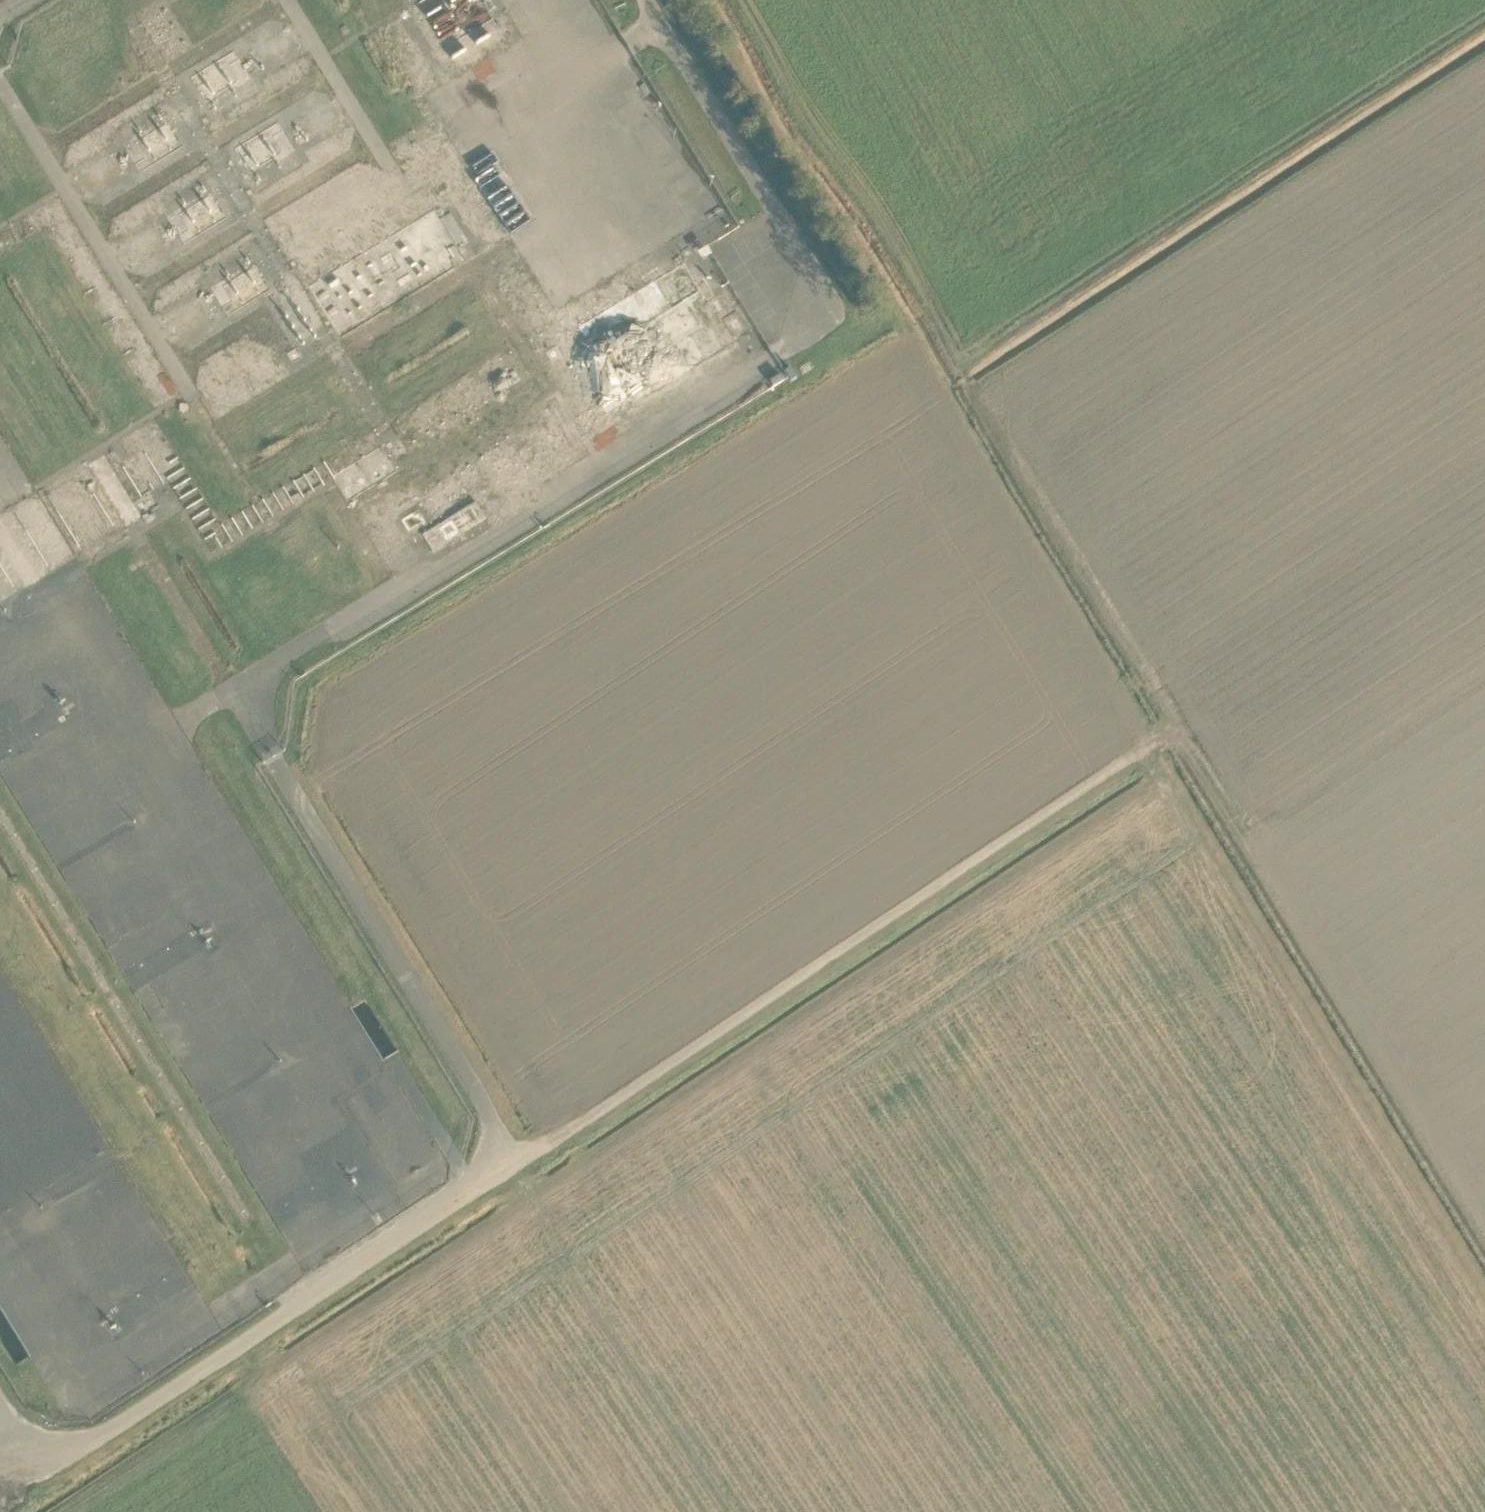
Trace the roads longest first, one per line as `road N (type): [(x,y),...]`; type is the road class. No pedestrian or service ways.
road 1 (track): [(519,1166),(1159,750)]

